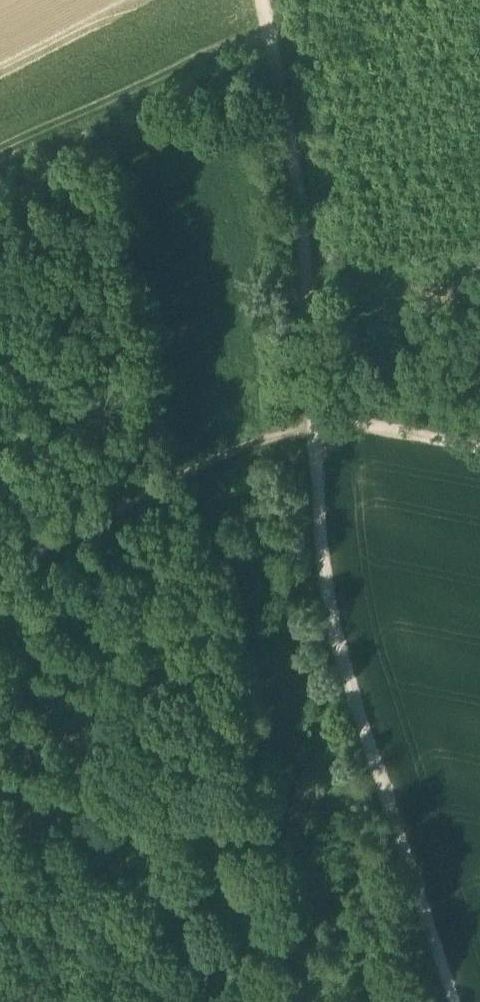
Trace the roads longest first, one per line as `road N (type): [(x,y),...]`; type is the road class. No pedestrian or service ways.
road 1 (track): [(449,1001),(330,624),(266,0)]
road 2 (track): [(310,416),(0,562)]
road 3 (track): [(273,27),(0,151)]
road 4 (track): [(310,416),(479,445)]

